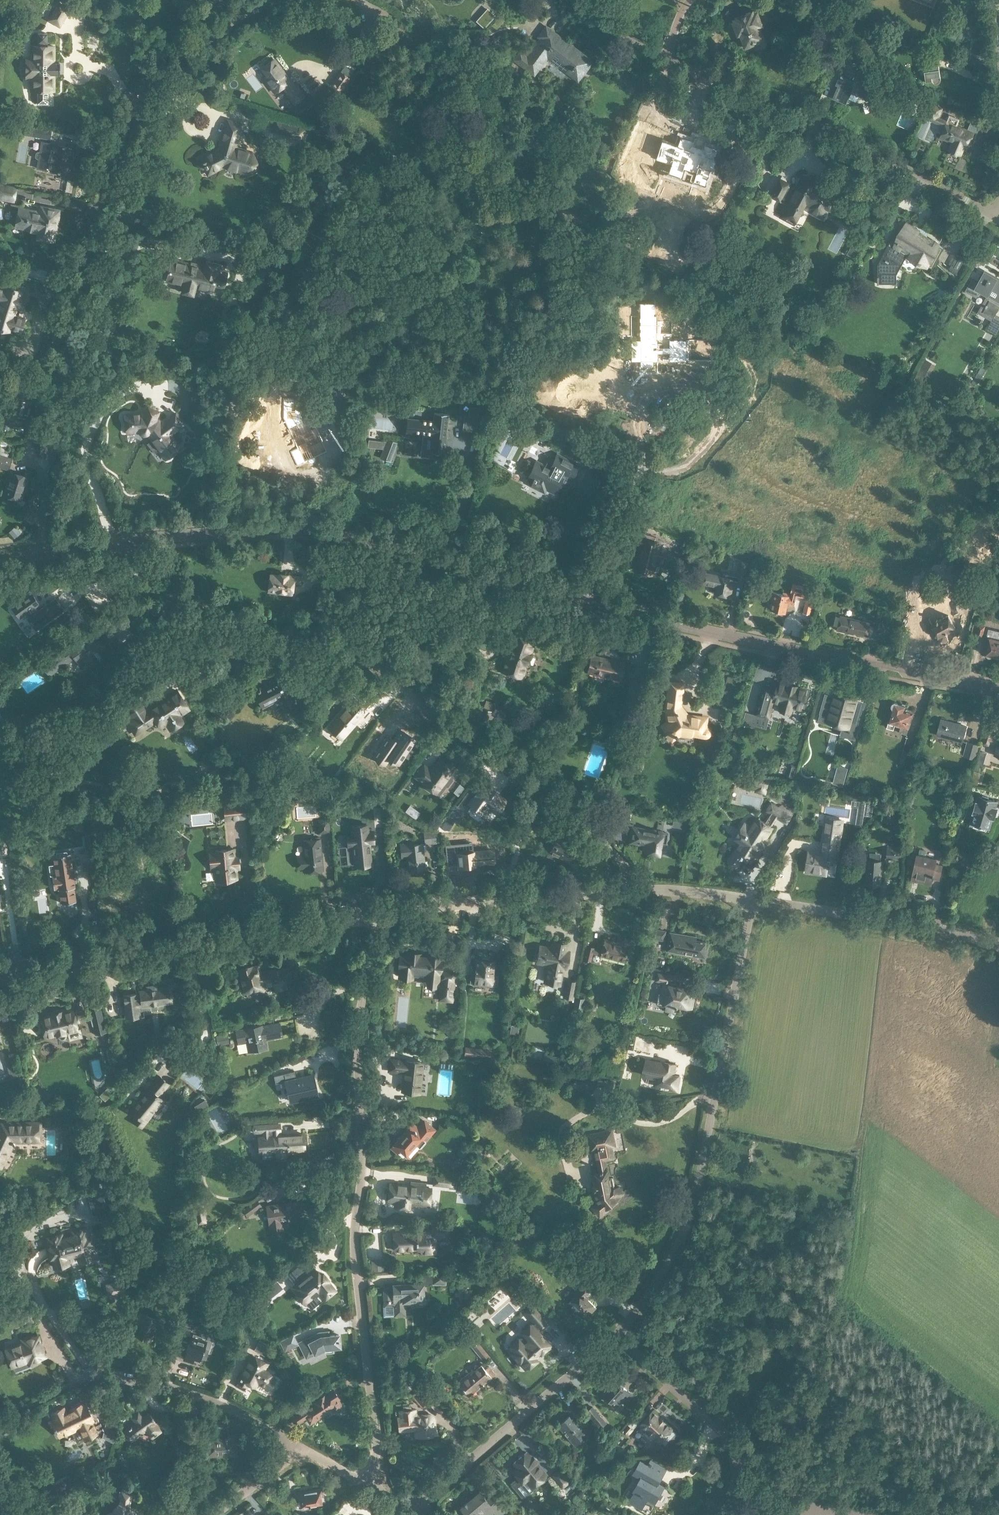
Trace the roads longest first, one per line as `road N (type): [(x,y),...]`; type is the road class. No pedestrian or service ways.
road 1 (secondary): [(998,690),(607,609),(303,528),(130,541)]
road 2 (residential): [(367,1484),(375,1450),(355,1252),(355,1065),(379,917),(624,891)]
road 3 (residential): [(41,550),(44,490),(29,438),(111,138),(180,56),(276,0)]
road 4 (residential): [(130,541),(150,584),(361,670),(610,848),(627,867),(624,891)]
road 5 (residential): [(606,1350),(645,1301),(693,1209),(753,899)]
road 6 (residential): [(998,213),(650,51),(585,0)]
road 7 (track): [(379,917),(0,970)]
road 8 (residential): [(413,1513),(606,1350)]
road 9 (residential): [(998,947),(950,931),(753,899)]
road 10 (residential): [(302,1448),(163,1386),(110,1375),(68,1384)]
road 11 (residential): [(742,1455),(606,1350)]
road 12 (residential): [(624,891),(753,899)]

